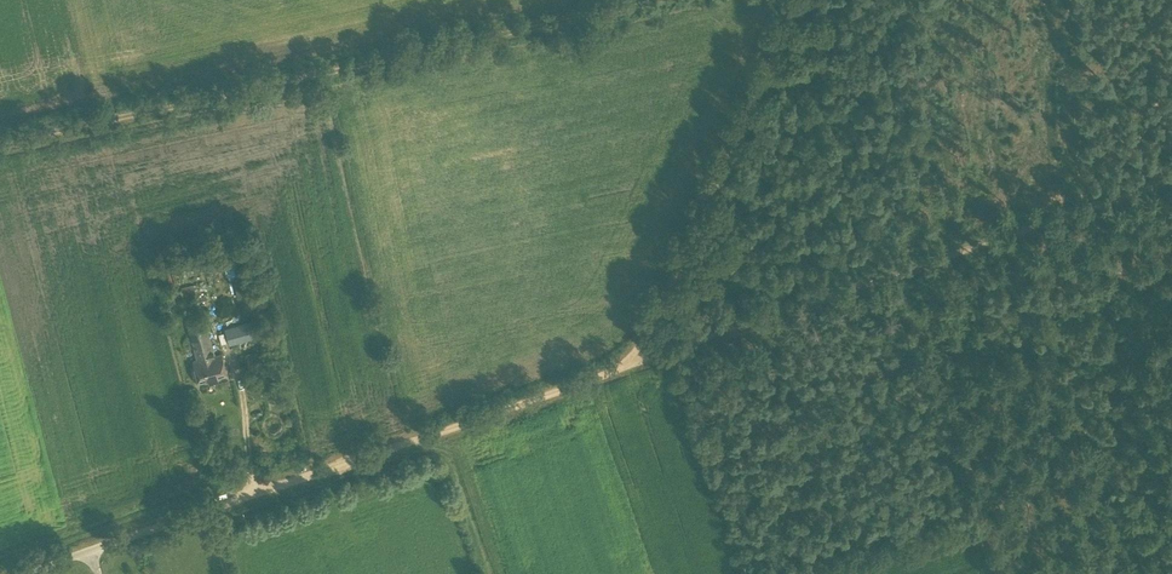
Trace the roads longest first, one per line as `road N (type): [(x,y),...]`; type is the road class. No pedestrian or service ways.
road 1 (track): [(645,0),(0,143)]
road 2 (track): [(638,362),(92,552)]
road 3 (track): [(1064,210),(638,362)]
road 4 (track): [(638,362),(794,0)]

